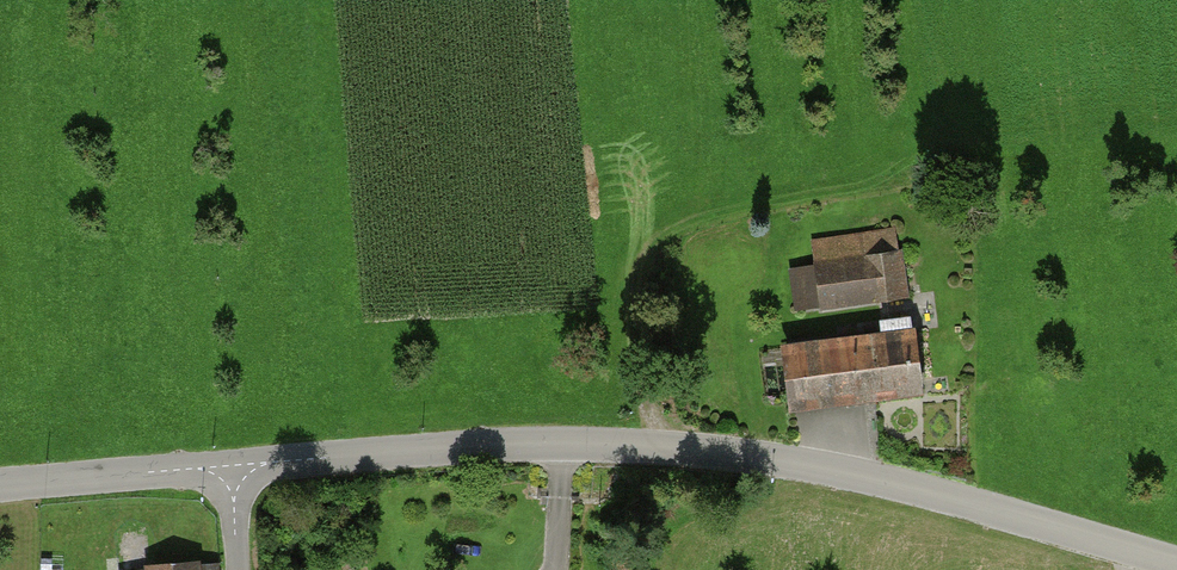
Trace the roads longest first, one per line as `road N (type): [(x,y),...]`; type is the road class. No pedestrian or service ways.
road 1 (unclassified): [(1176,563),(945,496),(785,461),(639,447),(276,461),(232,474)]
road 2 (track): [(639,447),(642,268),(690,223),(869,183),(942,177)]
road 3 (unclassified): [(232,474),(197,469),(0,486)]

